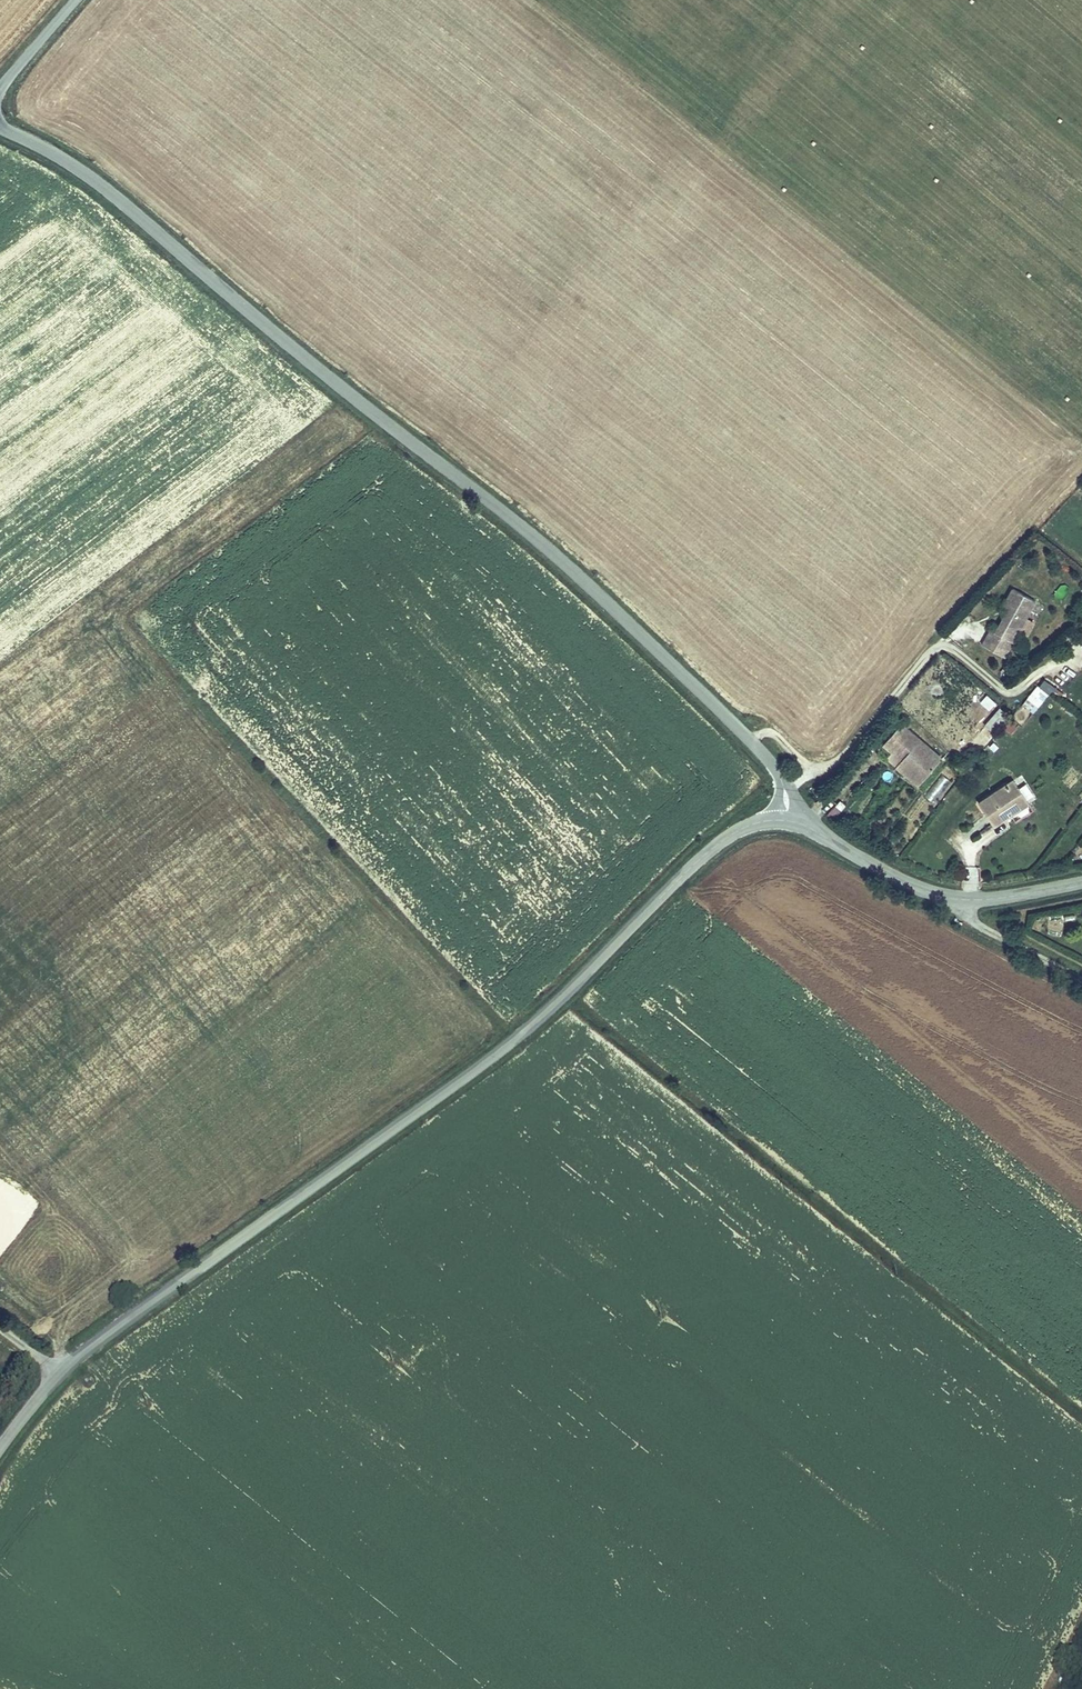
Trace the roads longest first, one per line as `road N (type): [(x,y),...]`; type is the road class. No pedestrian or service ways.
road 1 (tertiary): [(0,128),(117,197),(605,598),(752,740),(778,774),(783,819)]
road 2 (tertiary): [(0,1448),(58,1376),(115,1327),(475,1067),(737,830),(783,819)]
road 3 (tertiary): [(783,819),(943,896),(999,899),(1081,883)]

